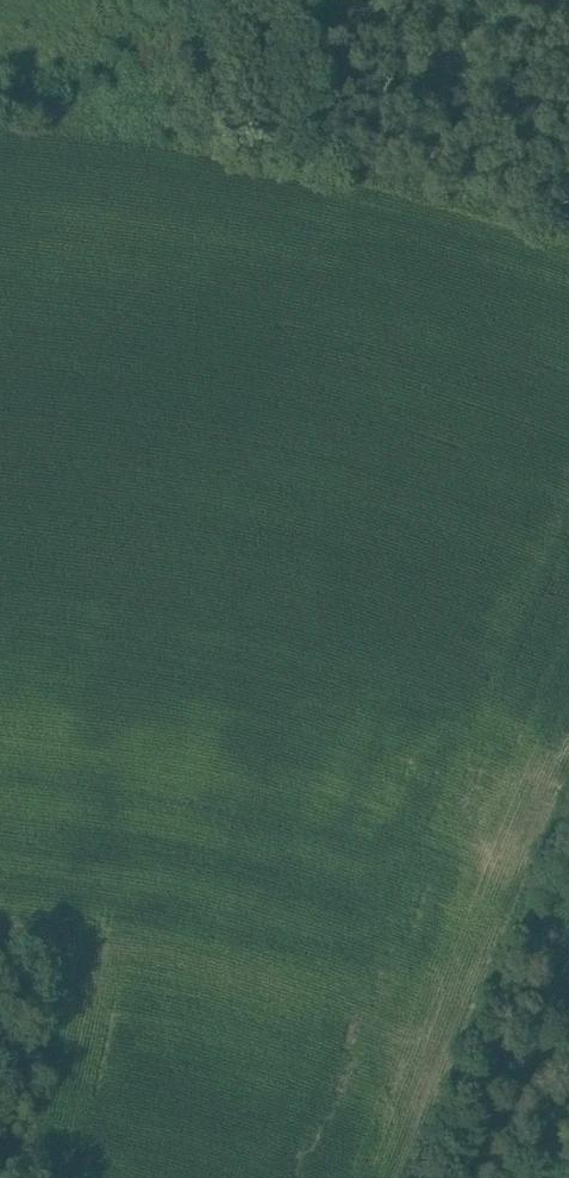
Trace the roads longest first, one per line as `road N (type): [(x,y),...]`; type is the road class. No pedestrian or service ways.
road 1 (track): [(19,1177),(70,957)]

